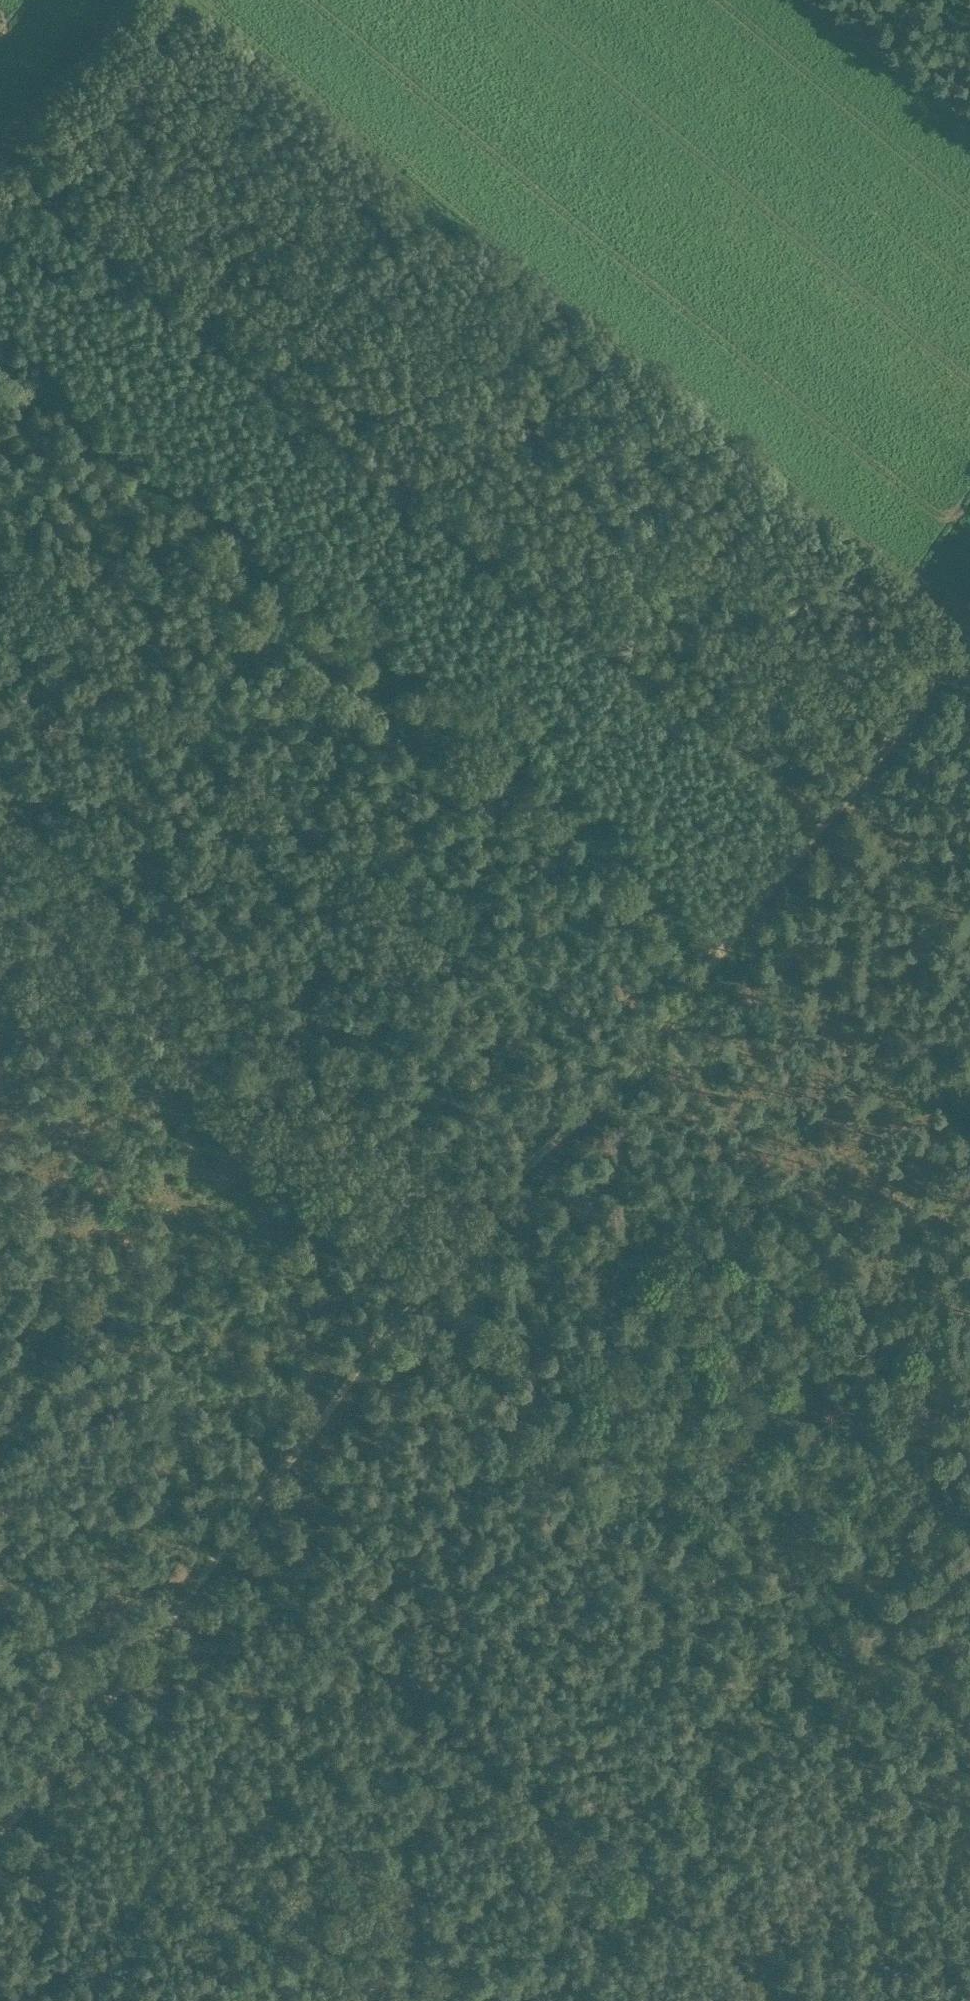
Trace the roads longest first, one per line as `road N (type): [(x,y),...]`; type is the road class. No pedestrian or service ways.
road 1 (track): [(159,1640),(300,1453),(509,1210),(827,814),(846,805),(969,623)]
road 2 (track): [(827,814),(378,461),(12,153)]
road 3 (track): [(0,1823),(159,1640)]
road 4 (track): [(137,0),(0,166)]

